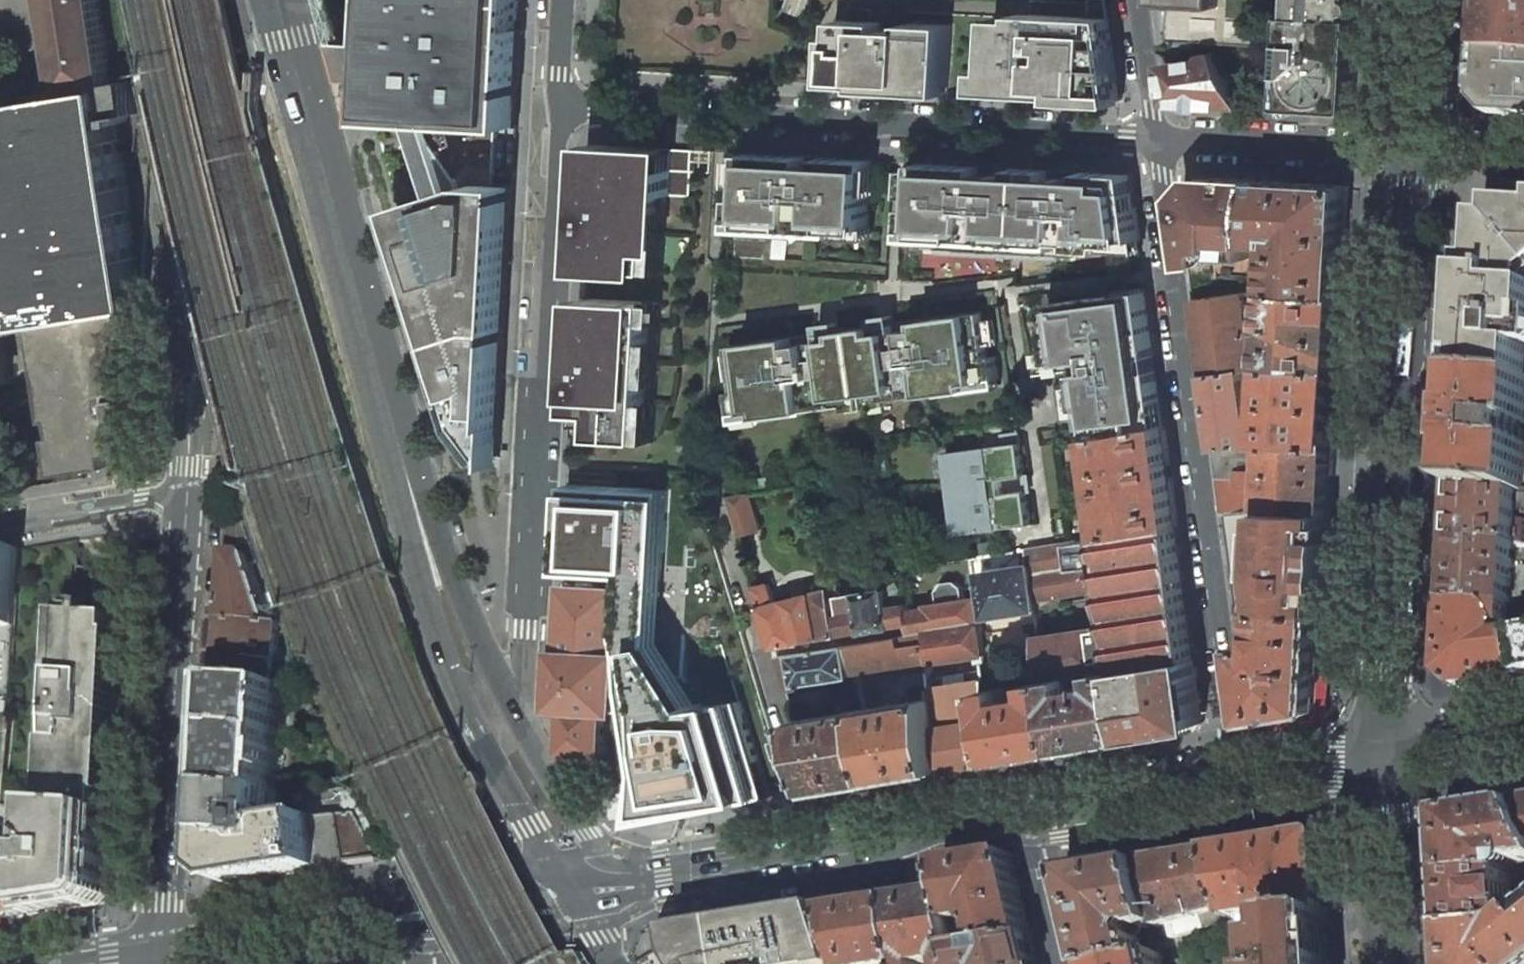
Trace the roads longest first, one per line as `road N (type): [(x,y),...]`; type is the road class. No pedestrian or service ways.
road 1 (primary): [(266,0),(427,621),(460,708),(528,834),(575,892)]
road 2 (primary): [(517,711),(448,564),(297,0)]
road 3 (residential): [(1153,140),(1246,794)]
road 4 (tertiary): [(1385,773),(1416,156)]
road 5 (residential): [(517,711),(560,107)]
road 6 (residential): [(560,107),(1153,140)]
road 7 (secondary): [(248,0),(225,35),(199,498)]
road 8 (primary): [(1034,824),(575,892)]
road 9 (secondary): [(199,498),(168,951)]
road 10 (residential): [(1153,140),(1416,156)]
road 11 (primary): [(428,913),(168,951)]
road 12 (primary): [(1246,794),(1034,824)]
road 13 (primary): [(575,892),(587,834),(517,711)]
road 14 (residential): [(199,498),(0,524)]
road 15 (secondary): [(1400,963),(1385,773)]
road 16 (tertiary): [(1424,0),(1416,156)]
road 17 (primary): [(575,892),(428,913)]
road 18 (primary): [(1523,728),(1444,739),(1385,773)]
road 19 (residential): [(1067,963),(1034,824)]
road 20 (residential): [(1134,0),(1153,140)]
road 21 (primary): [(1385,773),(1246,794)]

